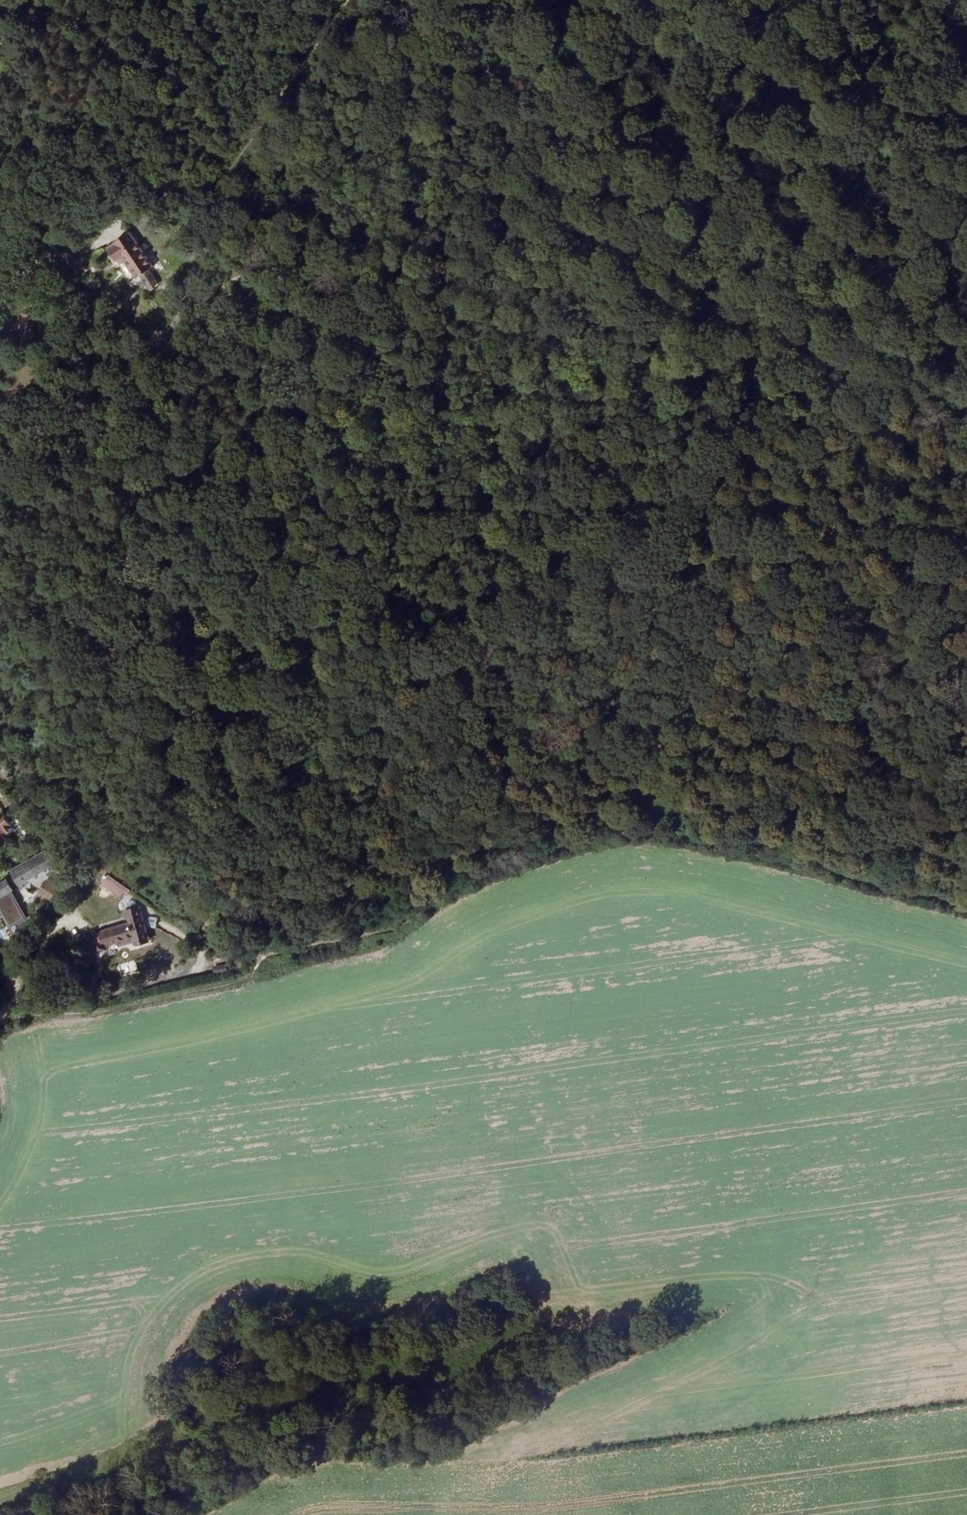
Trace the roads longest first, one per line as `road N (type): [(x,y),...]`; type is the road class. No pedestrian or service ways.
road 1 (track): [(966,914),(659,840),(596,844),(482,876),(390,924),(351,923),(260,963),(240,987),(106,1010),(31,1013),(0,1029)]
road 2 (track): [(966,176),(713,0)]

